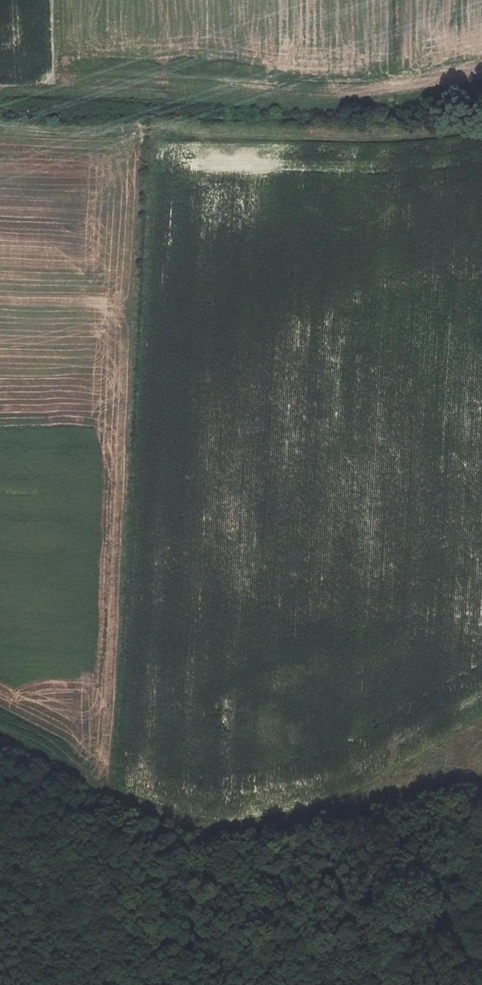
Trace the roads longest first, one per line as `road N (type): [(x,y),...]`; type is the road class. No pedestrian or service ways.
road 1 (track): [(0,128),(394,136),(481,124)]

